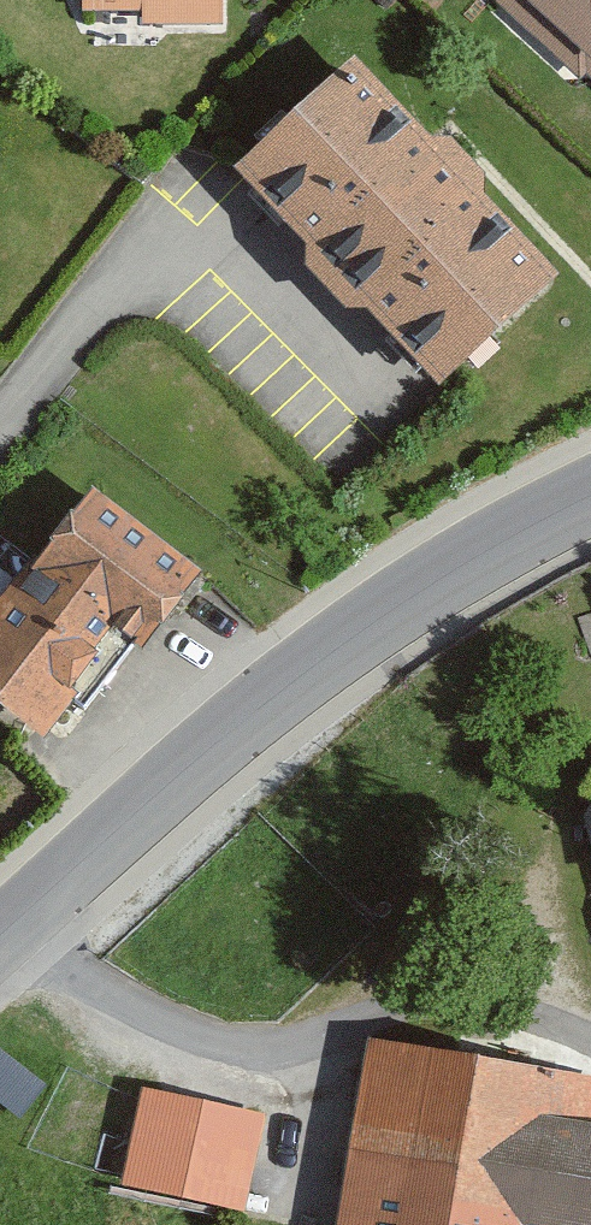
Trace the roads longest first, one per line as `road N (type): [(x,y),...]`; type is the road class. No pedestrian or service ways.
road 1 (secondary): [(6,928),(265,700),(427,588),(590,497)]
road 2 (residential): [(590,1048),(562,1035),(429,1019),(257,1057),(148,1034),(6,928)]

